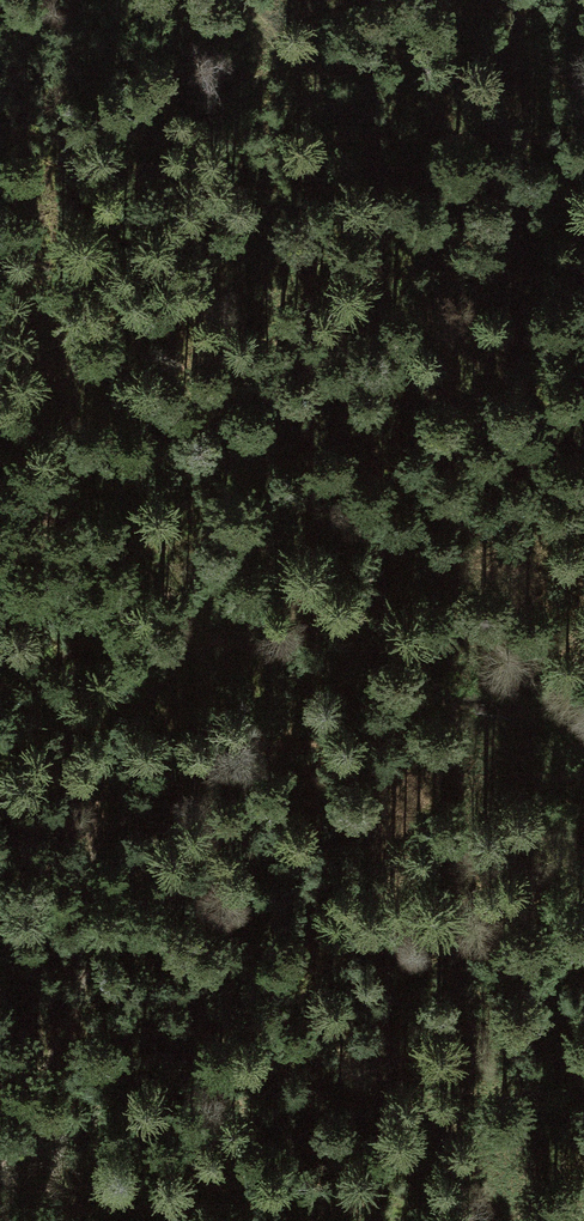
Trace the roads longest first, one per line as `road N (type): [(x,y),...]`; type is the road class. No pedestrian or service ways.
road 1 (track): [(0,521),(74,537),(176,579),(213,612),(232,644),(188,658),(140,698),(121,737),(100,808),(90,936),(72,1012),(0,1172)]
road 2 (track): [(0,742),(68,668),(103,648),(154,639),(232,644),(427,701),(514,713),(583,706)]
road 3 (track): [(234,0),(281,53),(421,271),(501,358),(560,406),(583,414)]
road 4 (track): [(61,1220),(147,1207),(330,1205),(459,1220)]

